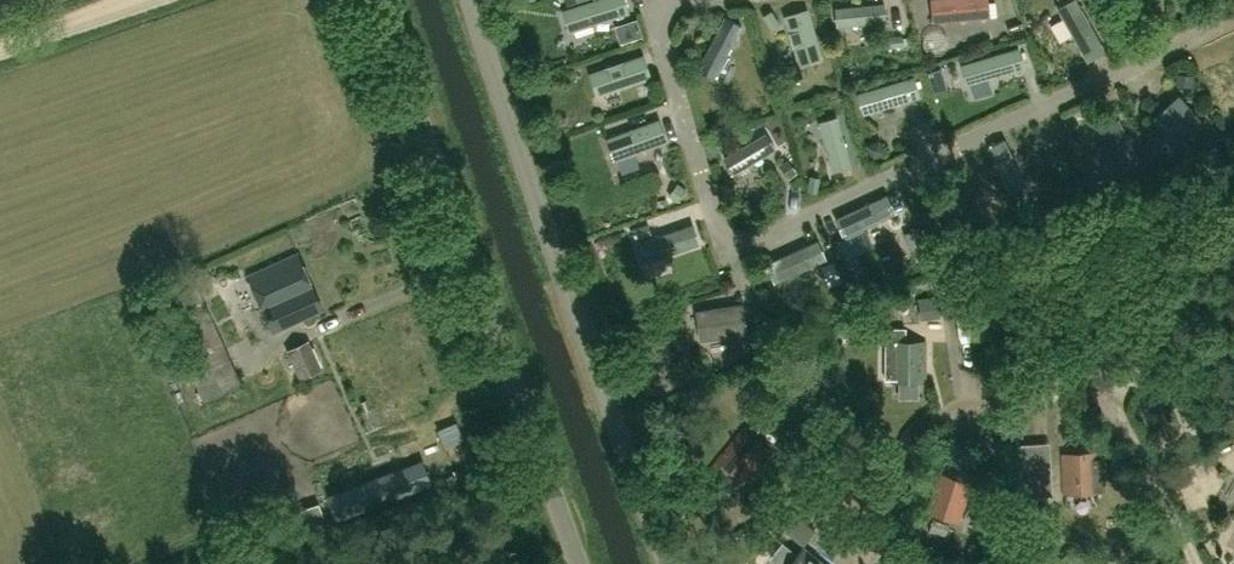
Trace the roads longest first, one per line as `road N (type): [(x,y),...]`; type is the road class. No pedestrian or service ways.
road 1 (unclassified): [(580,563),(378,0)]
road 2 (unclassified): [(669,563),(539,212),(473,0)]
road 3 (track): [(124,0),(0,42)]

